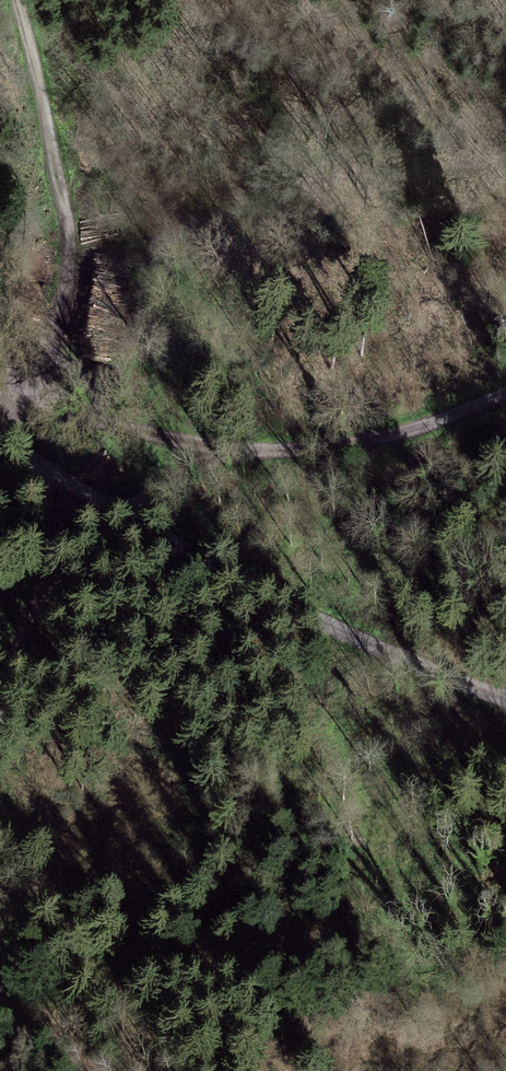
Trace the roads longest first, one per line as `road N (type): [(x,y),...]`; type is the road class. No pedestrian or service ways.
road 1 (track): [(0,384),(121,428),(234,453),(343,446),(453,419),(505,395)]
road 2 (track): [(505,699),(313,620),(78,488)]
road 3 (track): [(18,0),(67,208),(60,306),(28,398)]
road 4 (track): [(0,714),(78,488),(0,432)]
road 5 (track): [(234,453),(120,512)]

